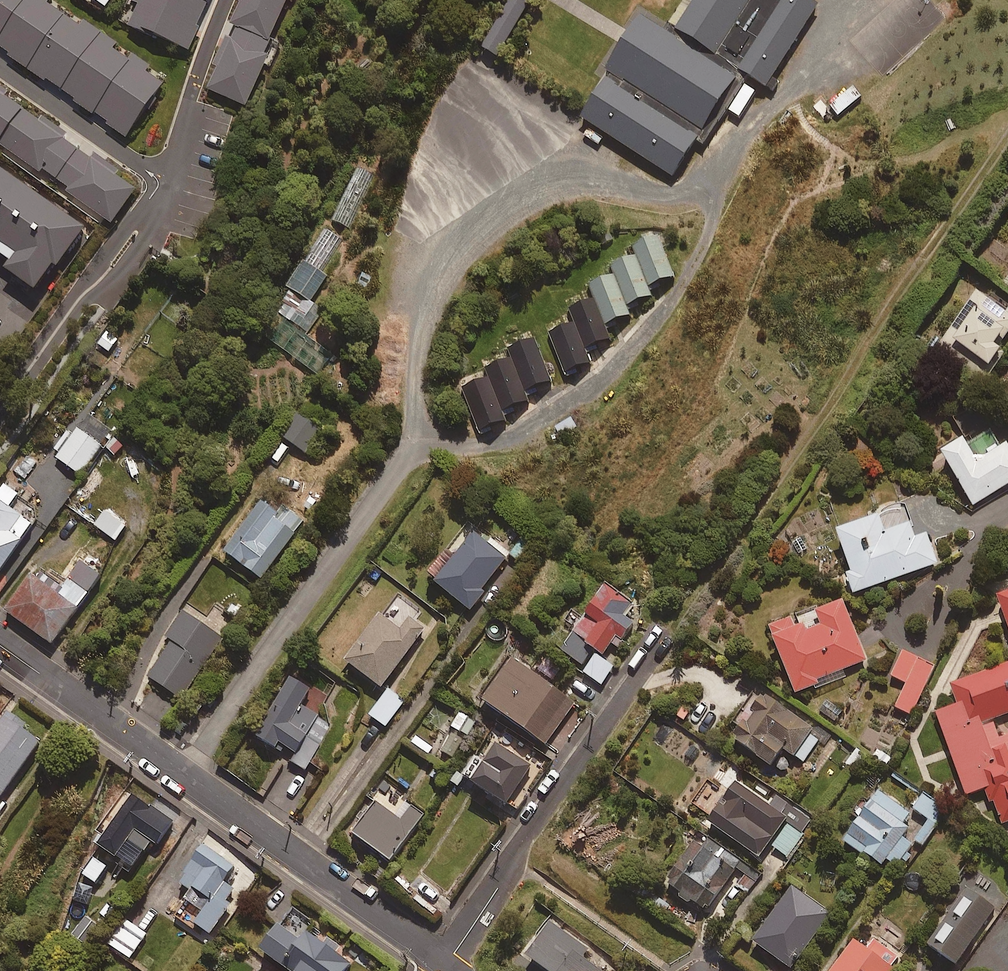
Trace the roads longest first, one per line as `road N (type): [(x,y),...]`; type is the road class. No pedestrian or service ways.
road 1 (residential): [(446,966),(0,646)]
road 2 (residential): [(665,644),(446,966)]

